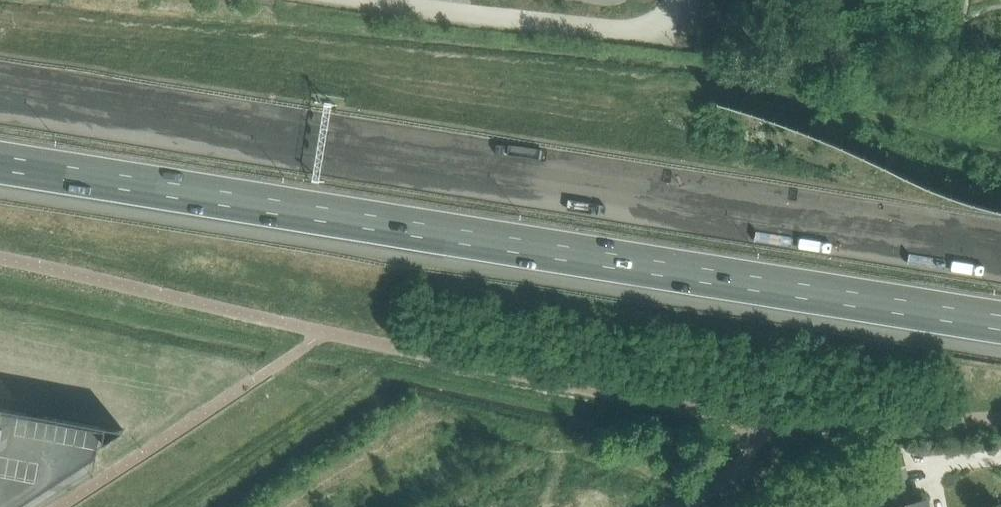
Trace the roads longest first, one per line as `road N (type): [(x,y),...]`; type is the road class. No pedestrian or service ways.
road 1 (motorway): [(1000,258),(0,97)]
road 2 (motorway): [(0,162),(1000,321)]
road 3 (unclassified): [(1000,418),(835,427),(768,420)]

